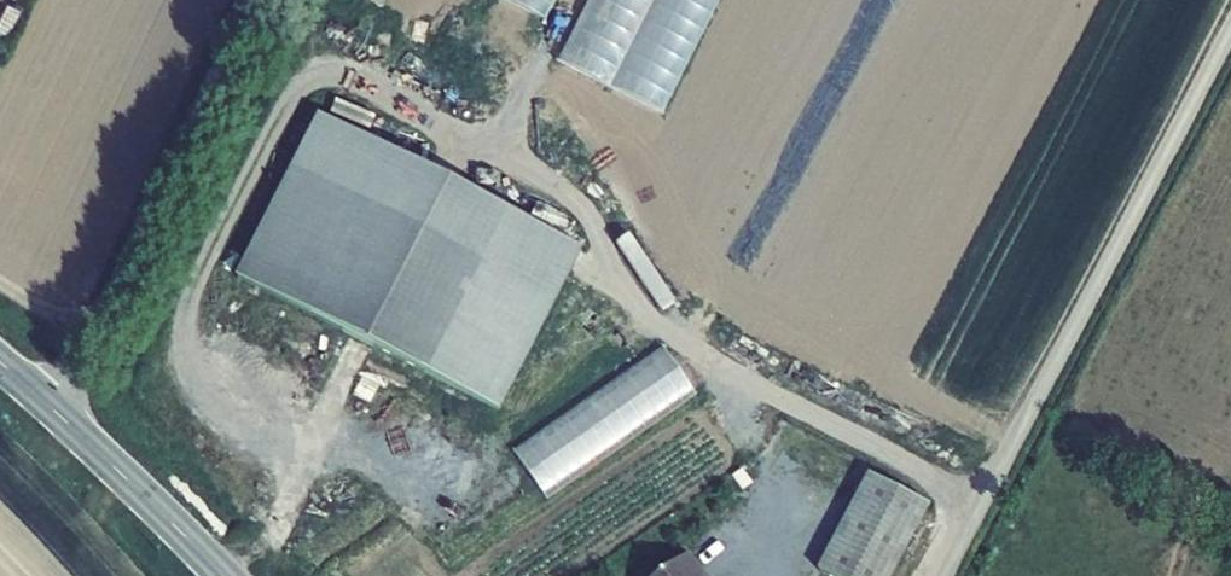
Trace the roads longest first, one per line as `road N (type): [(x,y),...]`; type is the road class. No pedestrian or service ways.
road 1 (unclassified): [(945,575),(1230,32)]
road 2 (unclassified): [(57,413),(255,0)]
road 3 (primary): [(224,575),(57,413)]

